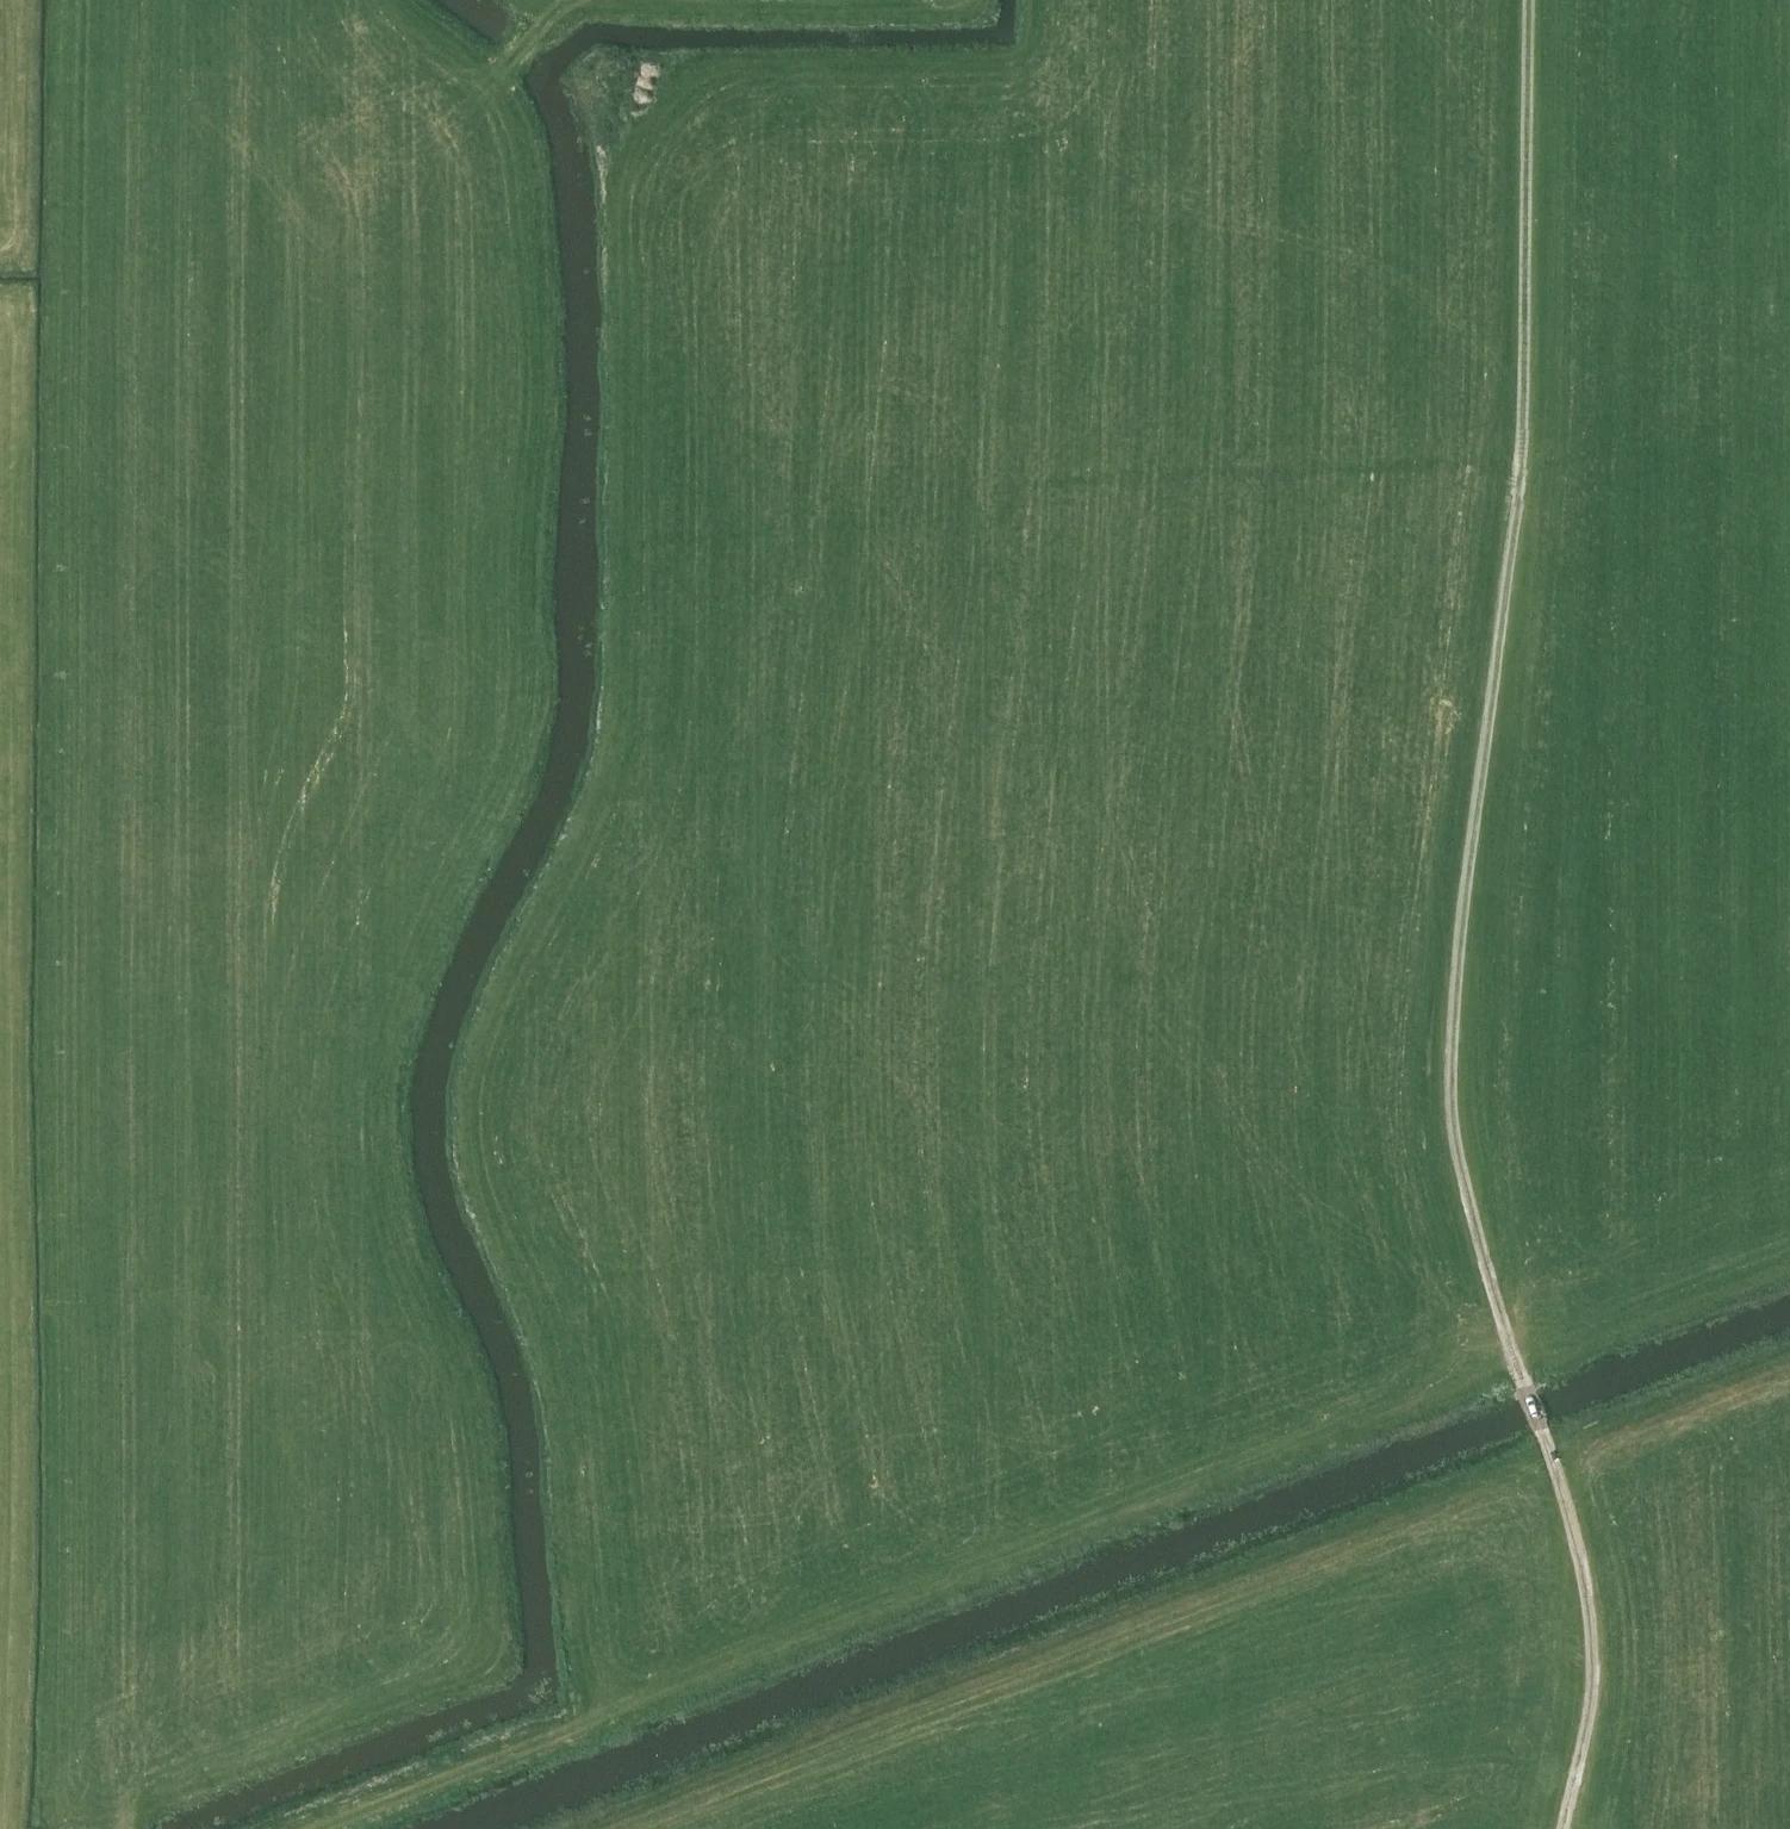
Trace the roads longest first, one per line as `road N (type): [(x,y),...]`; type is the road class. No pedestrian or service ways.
road 1 (track): [(1563,1828),(1595,1660),(1568,1508),(1466,1188),(1453,1131),(1450,1045),(1517,486),(1531,290),(1533,0)]

